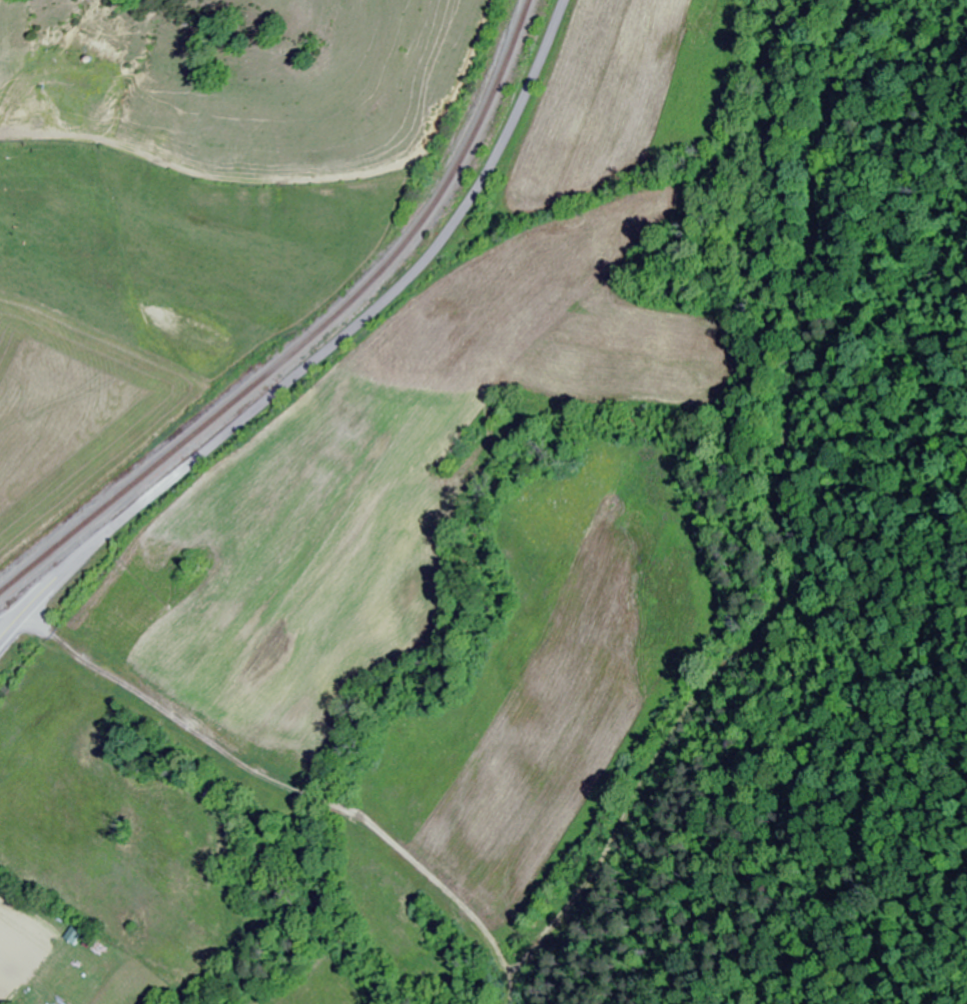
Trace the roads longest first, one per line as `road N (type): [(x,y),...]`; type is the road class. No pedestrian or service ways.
road 1 (residential): [(0,632),(416,269),(497,156),(563,0)]

